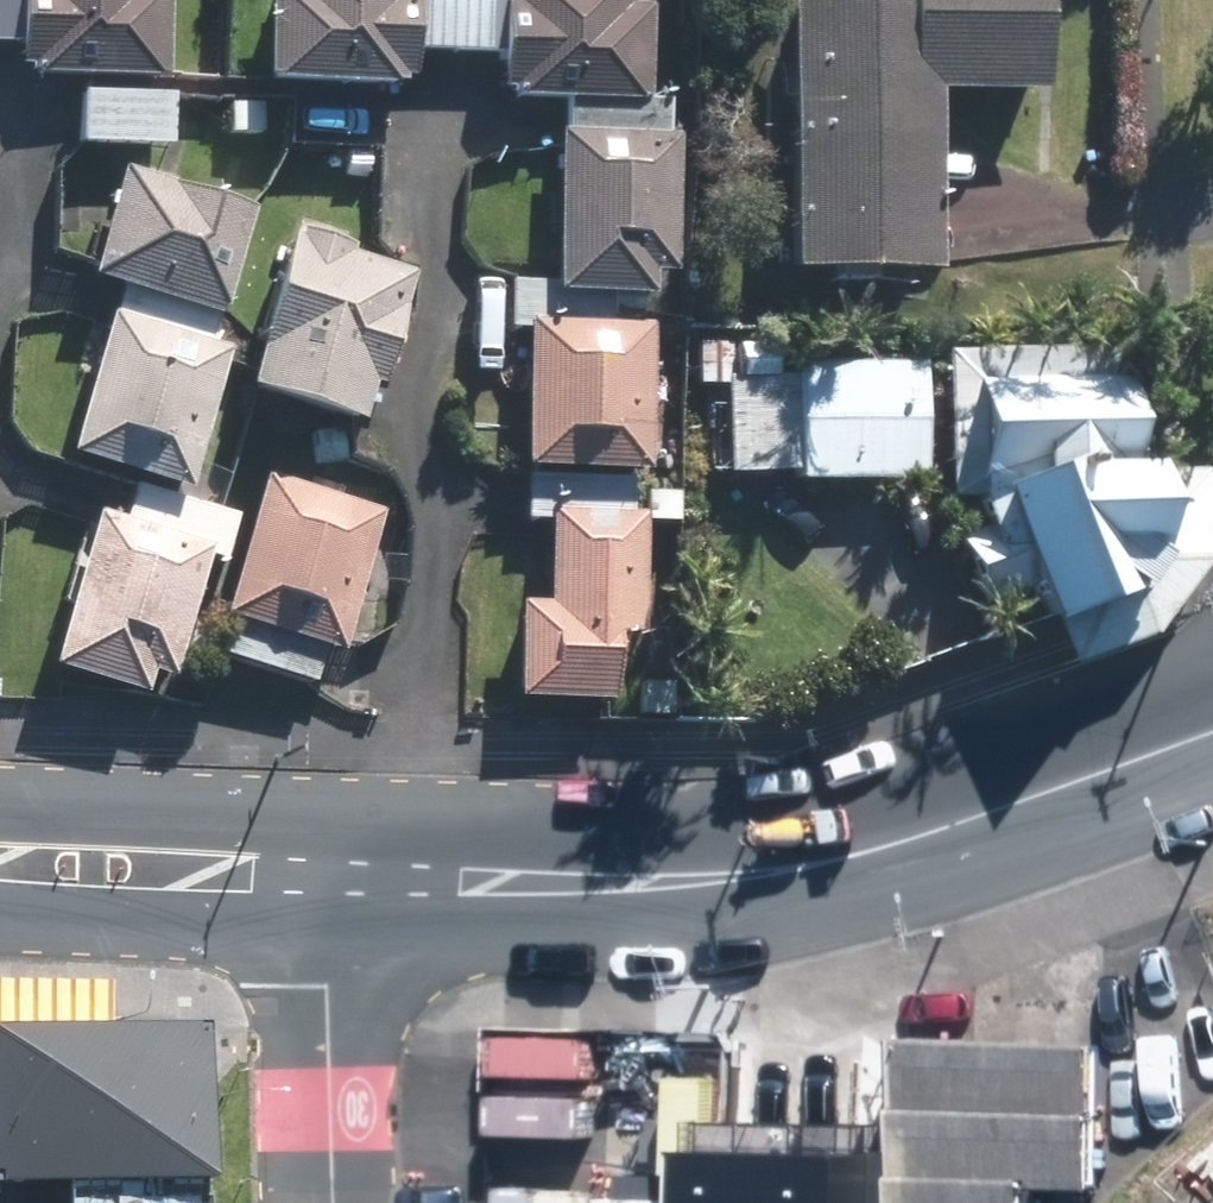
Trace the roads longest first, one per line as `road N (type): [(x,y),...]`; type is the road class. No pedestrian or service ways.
road 1 (secondary): [(325,872),(570,884),(791,868),(934,831),(1212,729)]
road 2 (residential): [(332,1202),(325,872)]
road 3 (secondary): [(0,863),(325,872)]

